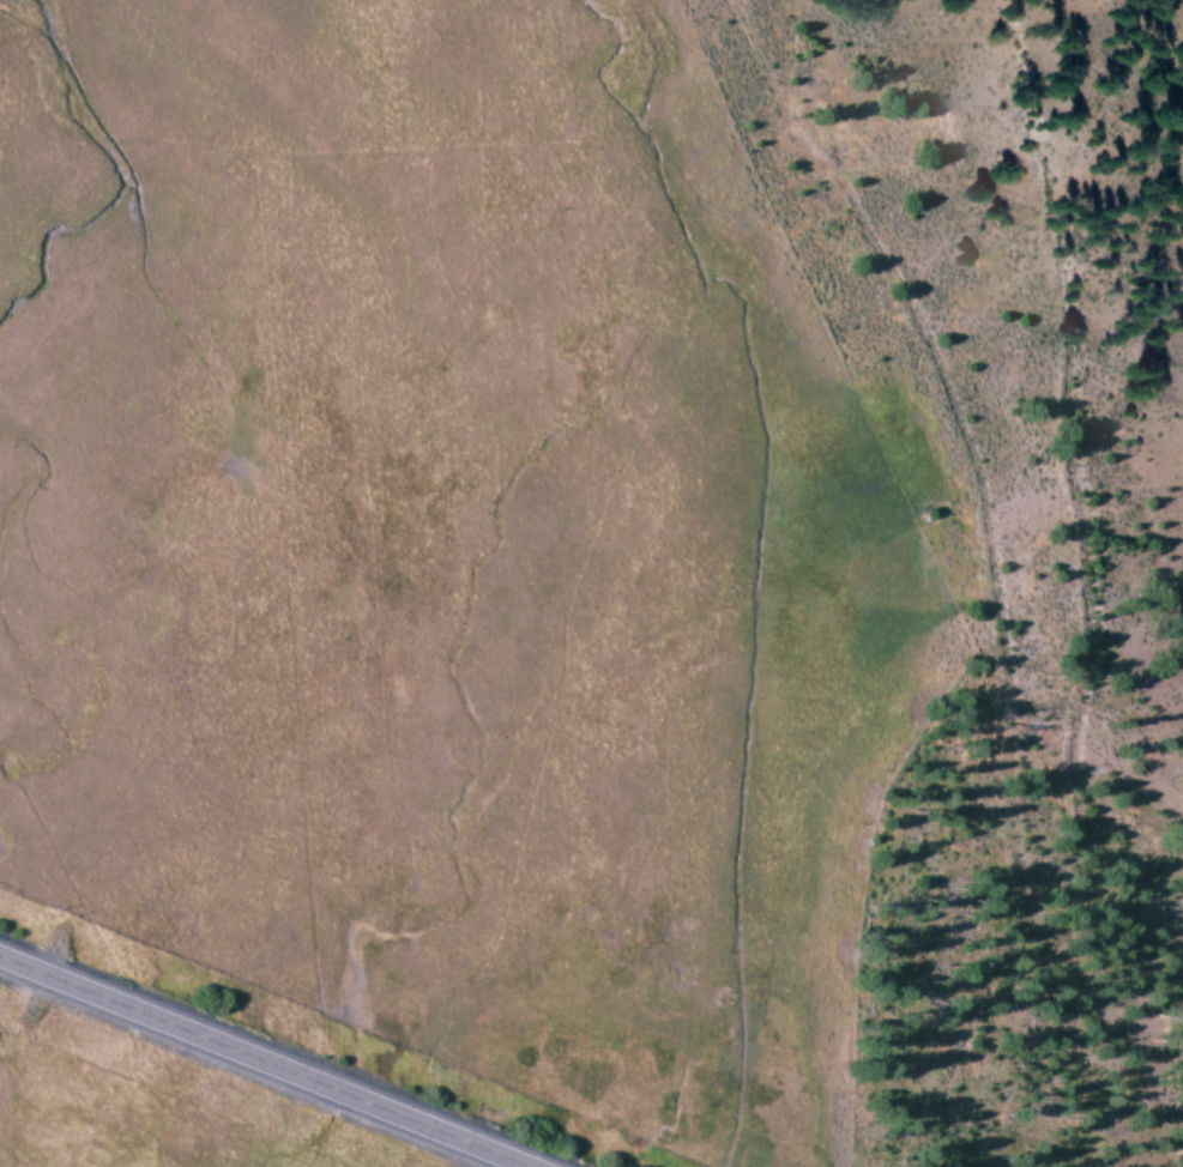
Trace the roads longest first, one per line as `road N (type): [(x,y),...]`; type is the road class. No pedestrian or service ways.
road 1 (primary): [(548,1166),(0,955)]

